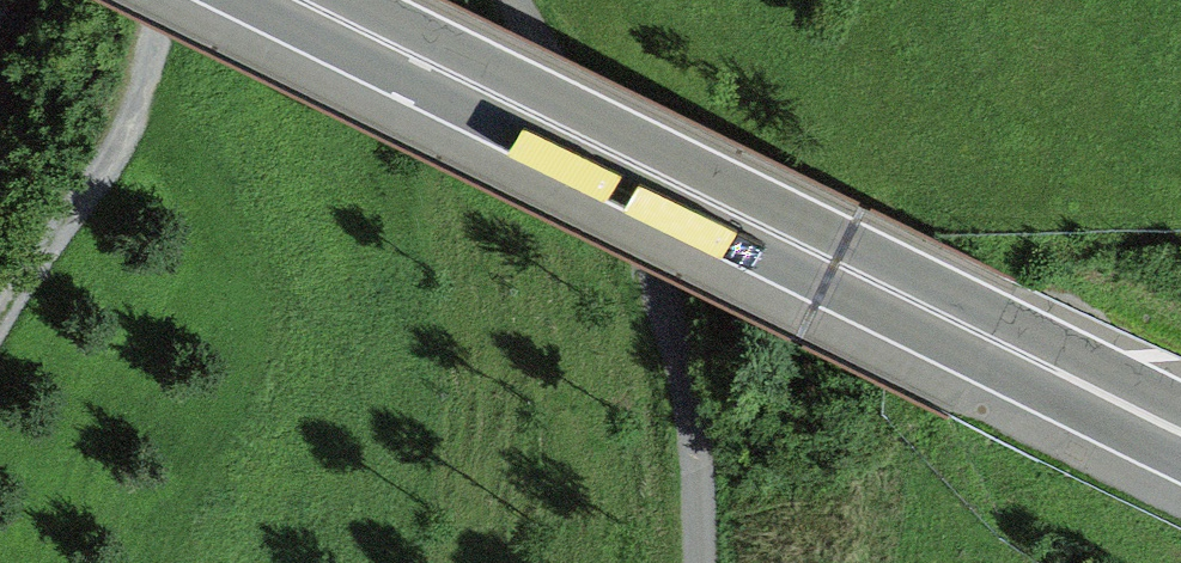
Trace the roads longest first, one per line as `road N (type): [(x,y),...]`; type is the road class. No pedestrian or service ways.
road 1 (trunk): [(295,0),(1157,421)]
road 2 (track): [(531,0),(559,40),(664,302),(688,386),(698,562)]
road 3 (track): [(170,0),(111,178),(0,299)]

